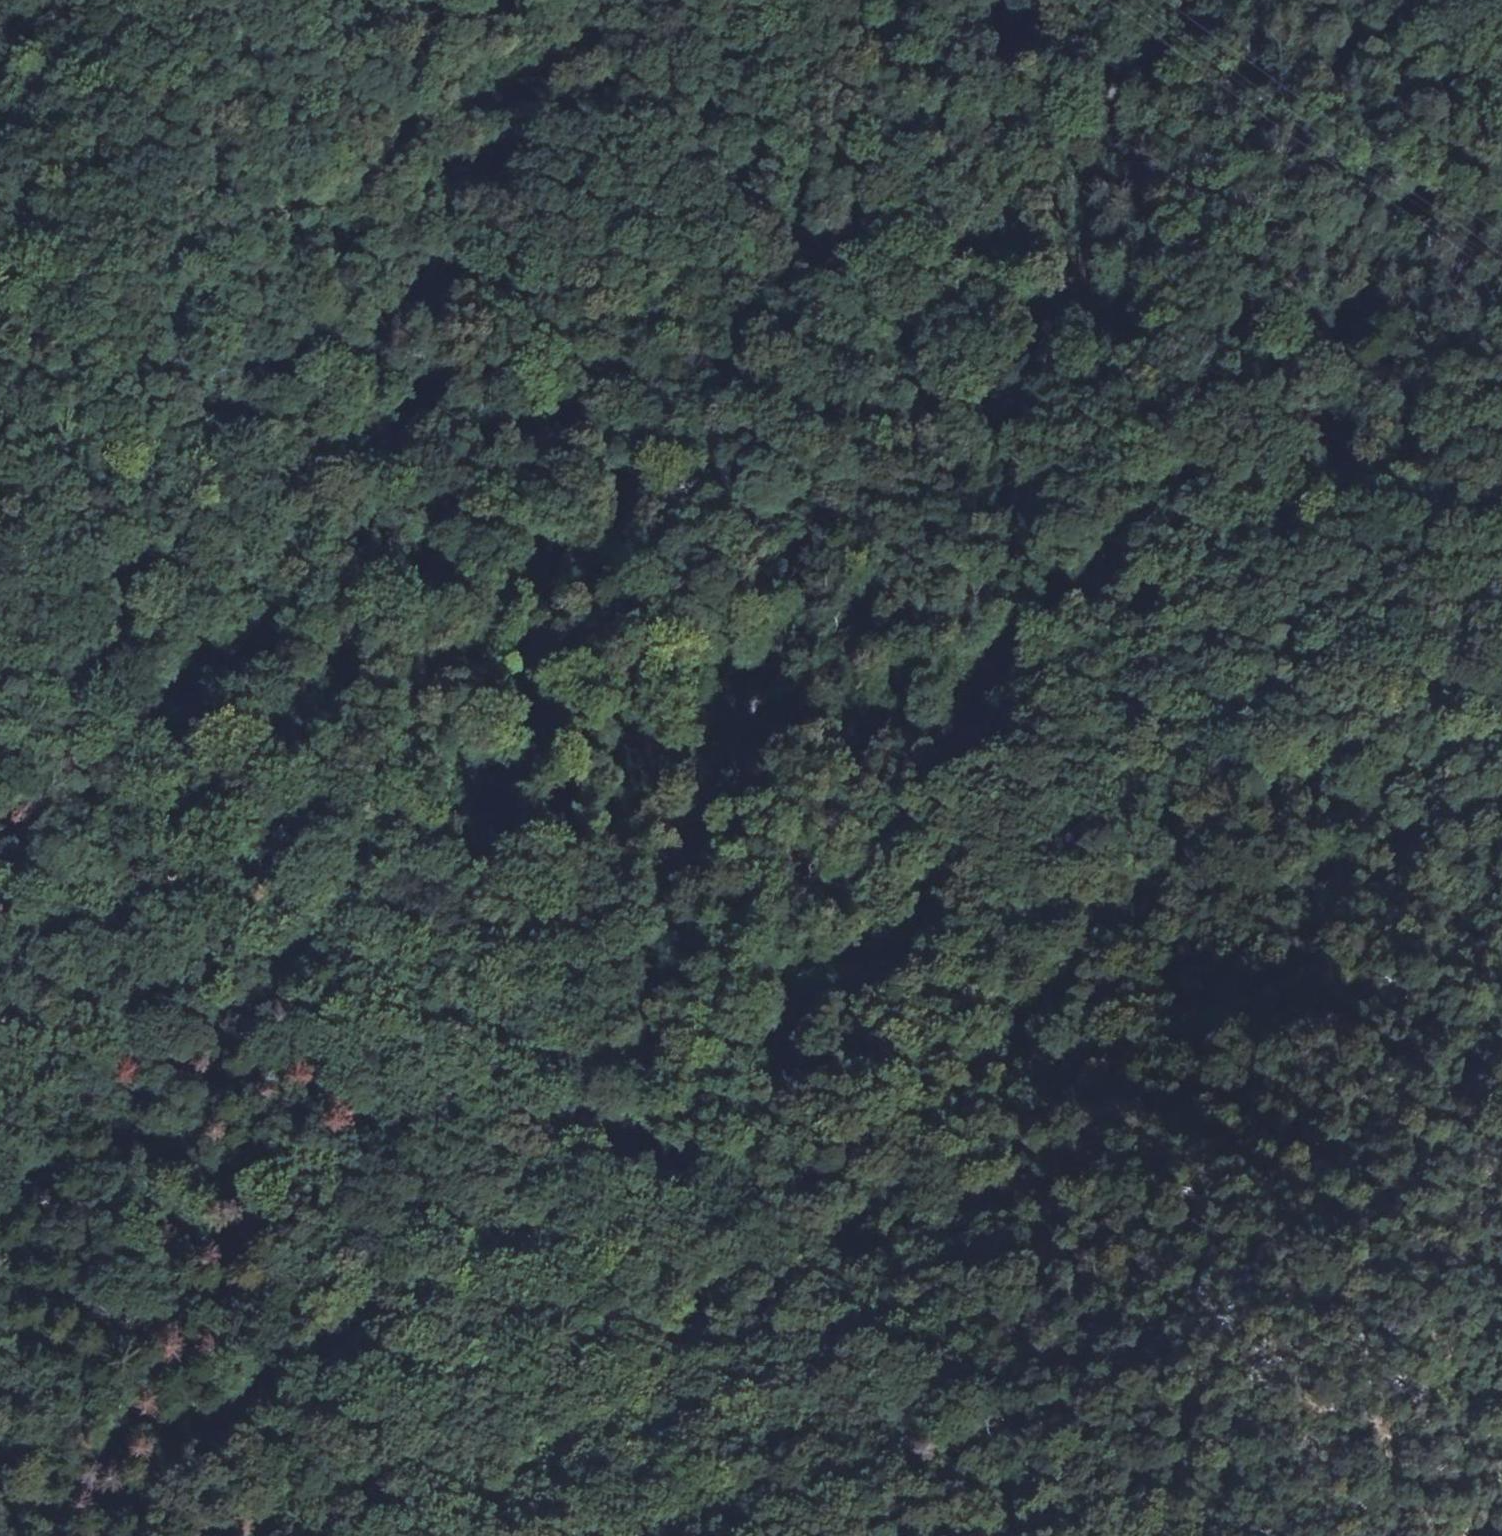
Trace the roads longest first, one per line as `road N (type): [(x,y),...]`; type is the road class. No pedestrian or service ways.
road 1 (track): [(1364,0),(1422,62),(1464,160),(1501,195)]

